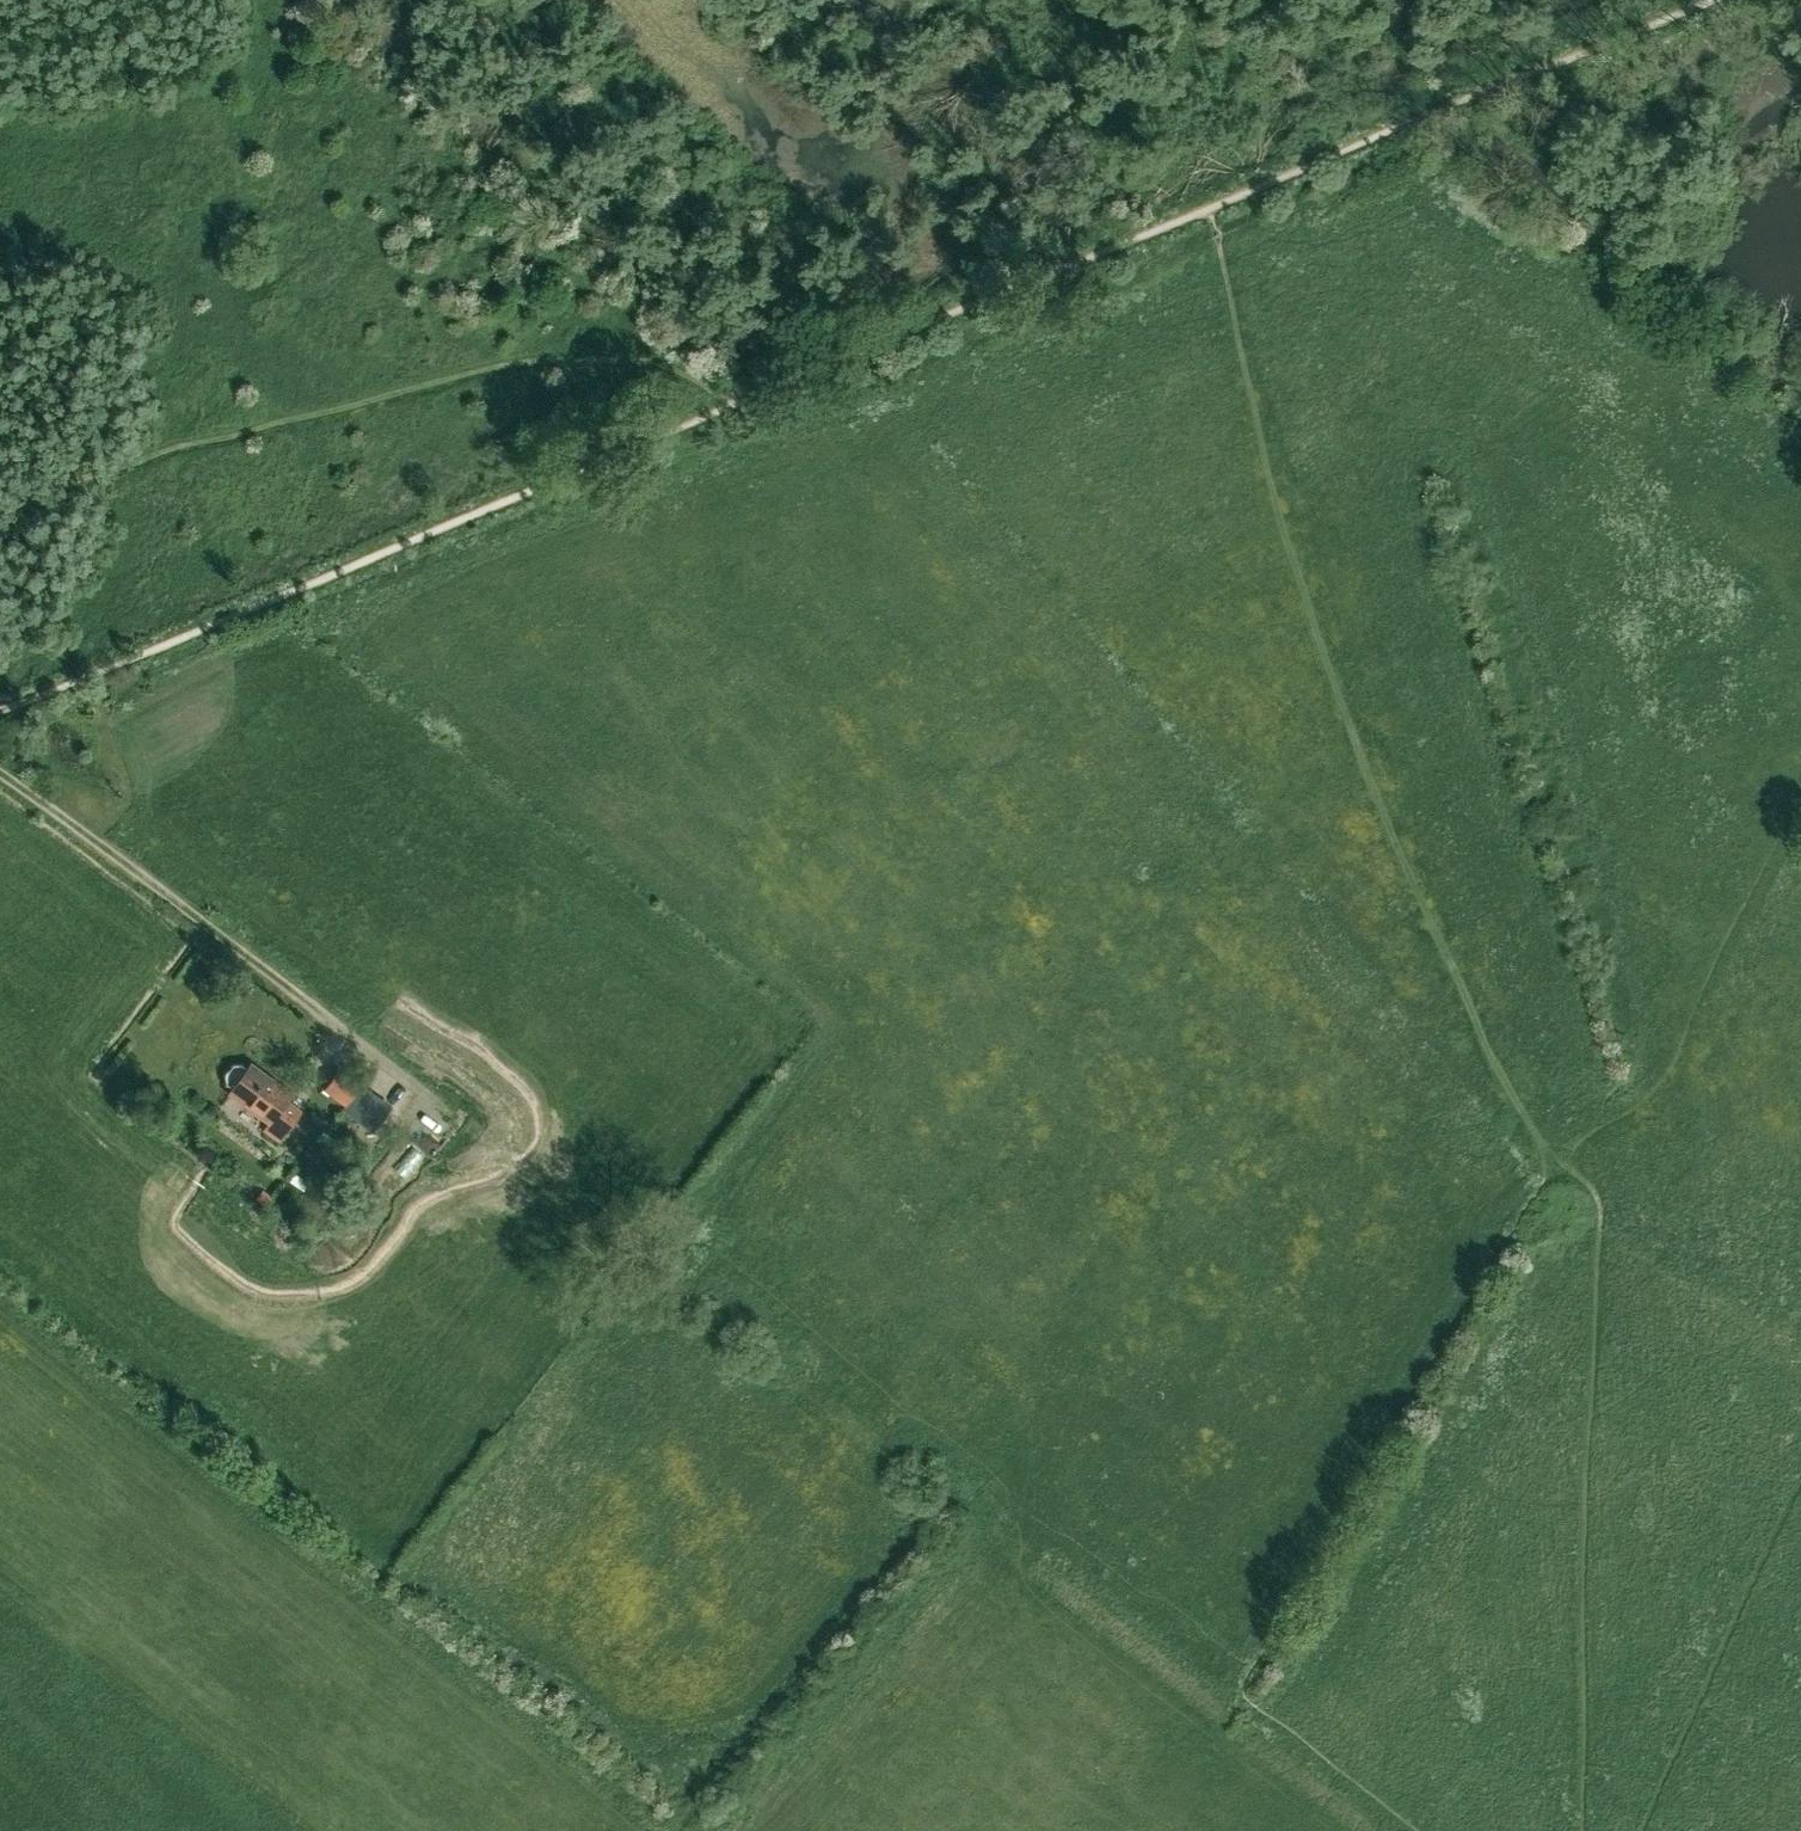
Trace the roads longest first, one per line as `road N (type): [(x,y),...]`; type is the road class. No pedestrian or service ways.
road 1 (unclassified): [(440,1113),(319,1009),(0,778)]
road 2 (track): [(1368,1830),(1216,1705)]

